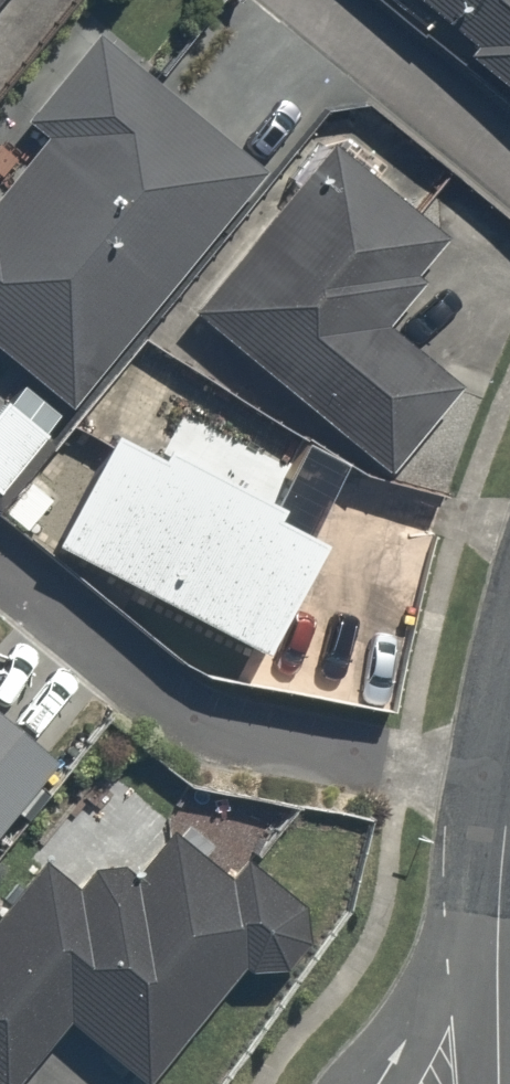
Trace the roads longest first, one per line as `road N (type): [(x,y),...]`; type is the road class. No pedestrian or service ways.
road 1 (residential): [(497,912),(421,1001),(376,1083)]
road 2 (residential): [(509,731),(497,912)]
road 3 (residential): [(496,1083),(497,912)]

